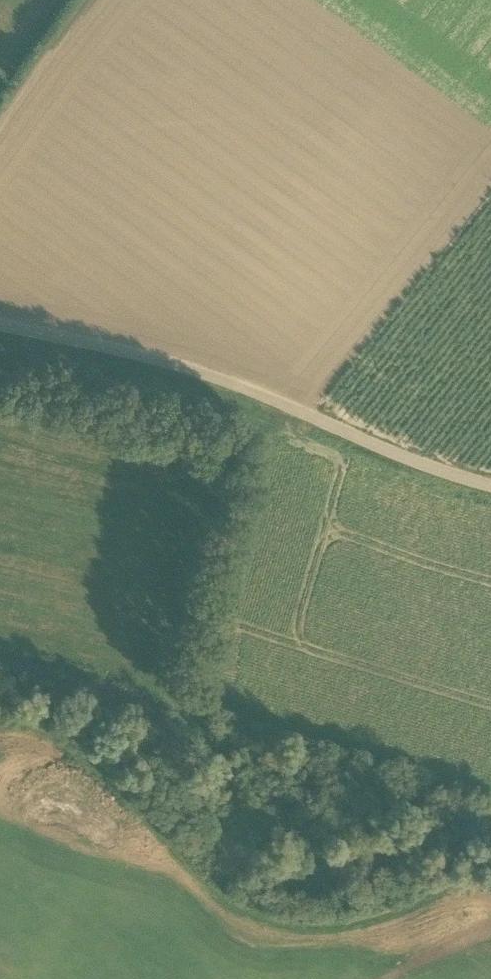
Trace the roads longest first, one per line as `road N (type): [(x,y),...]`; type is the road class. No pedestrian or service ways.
road 1 (unclassified): [(490,487),(394,461),(262,394),(163,358),(0,324)]

